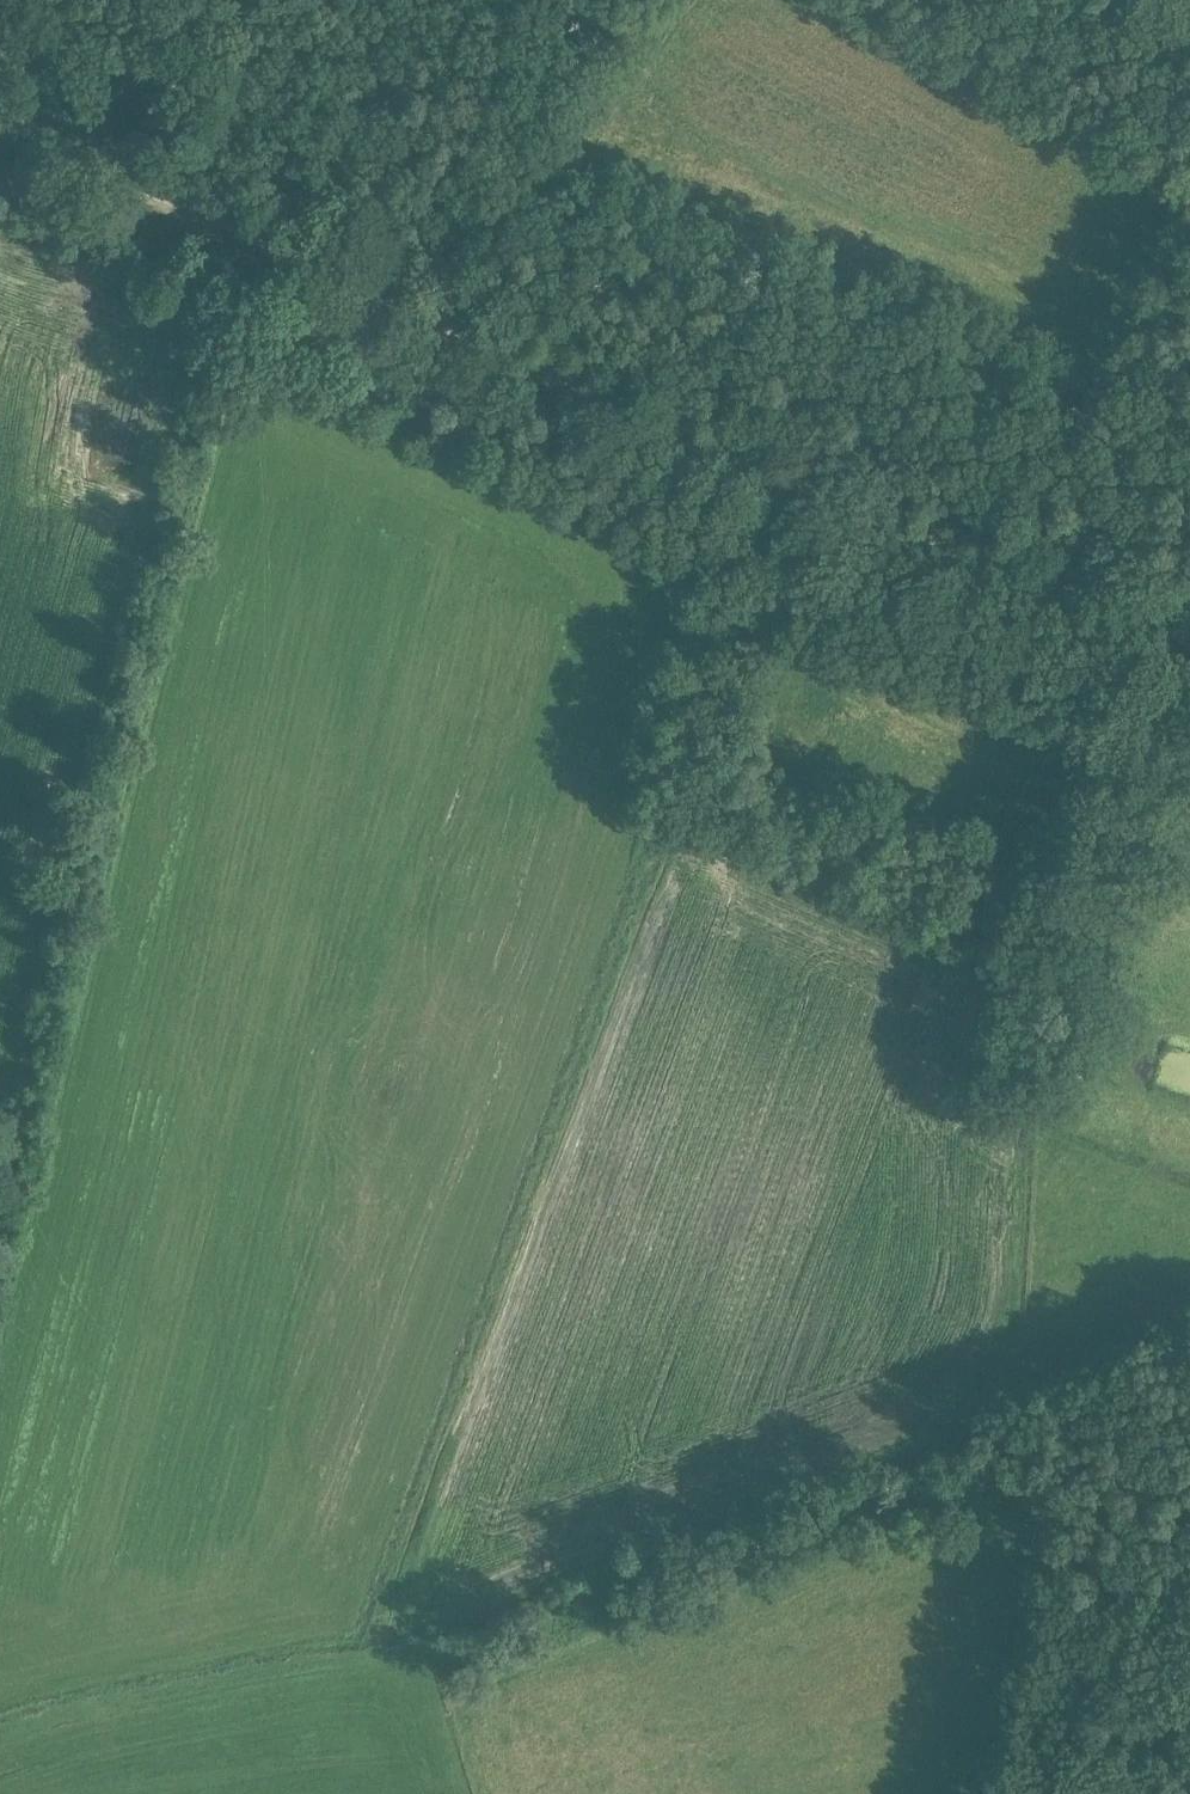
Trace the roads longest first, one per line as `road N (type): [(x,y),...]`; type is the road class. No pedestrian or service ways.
road 1 (track): [(1189,639),(810,491),(115,173)]
road 2 (unclassified): [(115,173),(0,117)]

